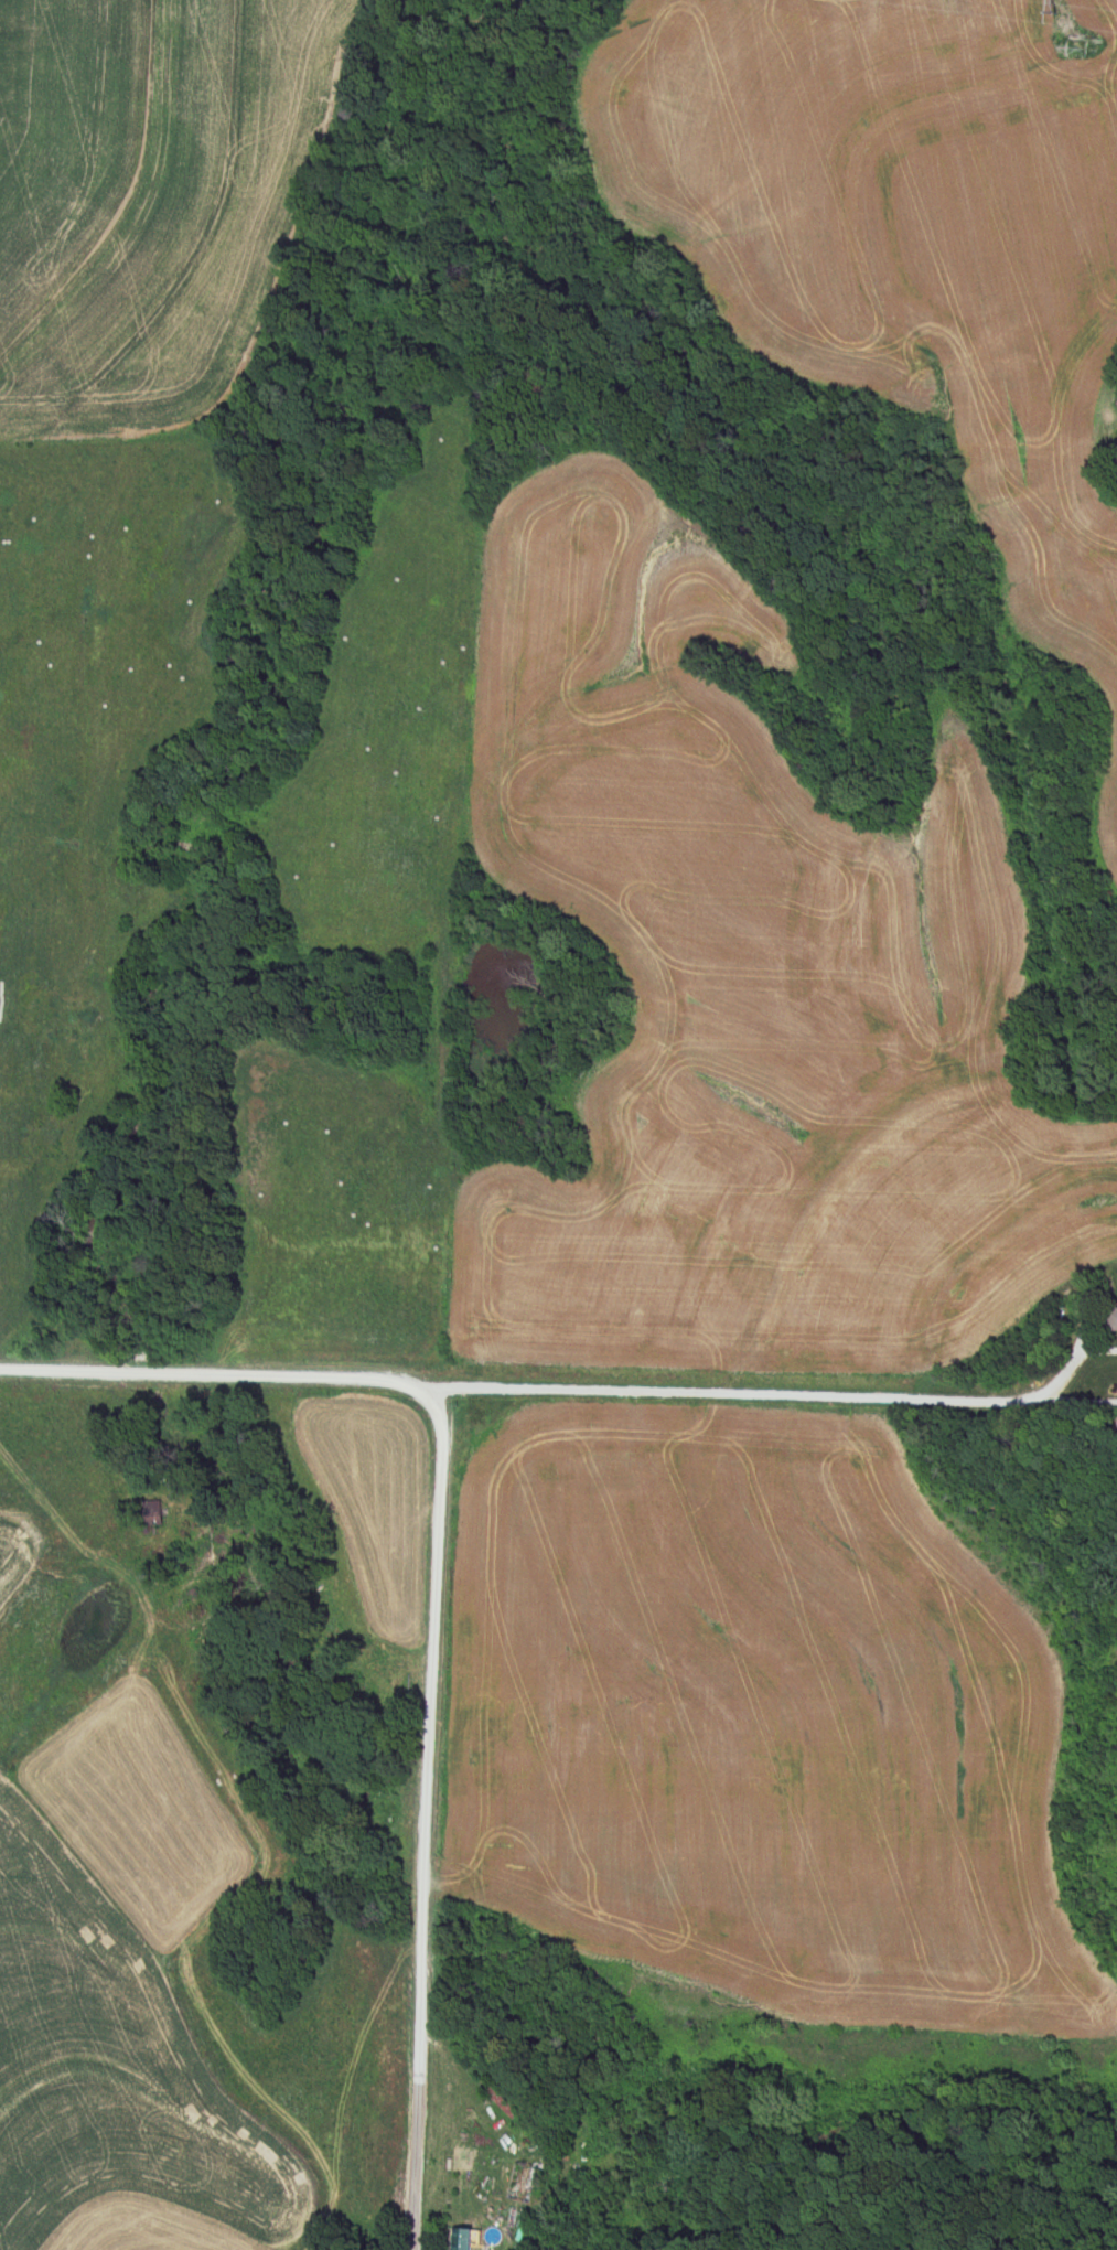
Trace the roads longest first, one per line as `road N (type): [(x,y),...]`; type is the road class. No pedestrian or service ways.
road 1 (residential): [(442,1397),(445,1485),(410,2249)]
road 2 (residential): [(0,1372),(422,1386),(442,1397)]

